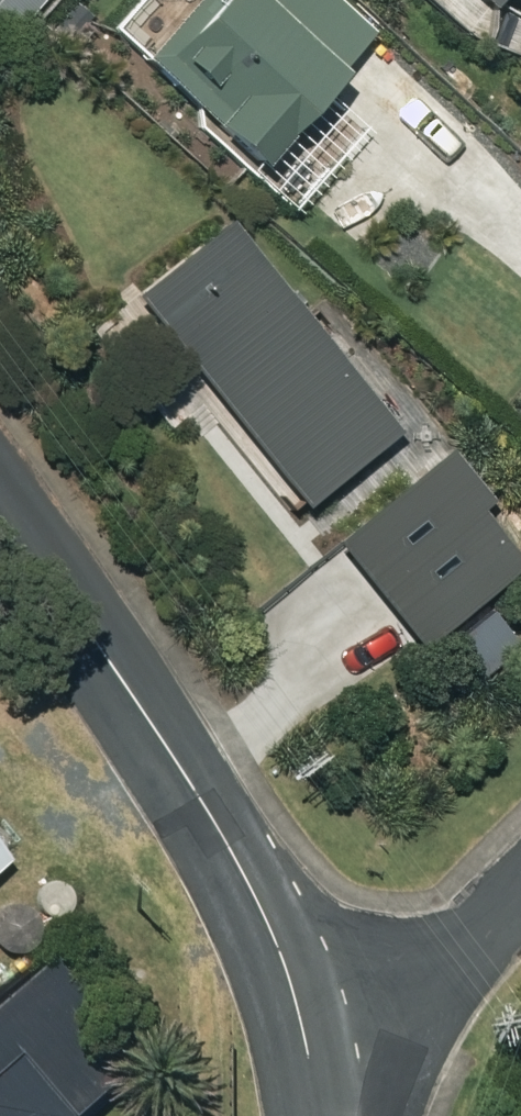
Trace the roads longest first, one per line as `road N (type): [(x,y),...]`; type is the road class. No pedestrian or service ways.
road 1 (residential): [(313,1076),(269,929),(226,848),(148,717),(0,511)]
road 2 (residential): [(520,905),(313,1076)]

